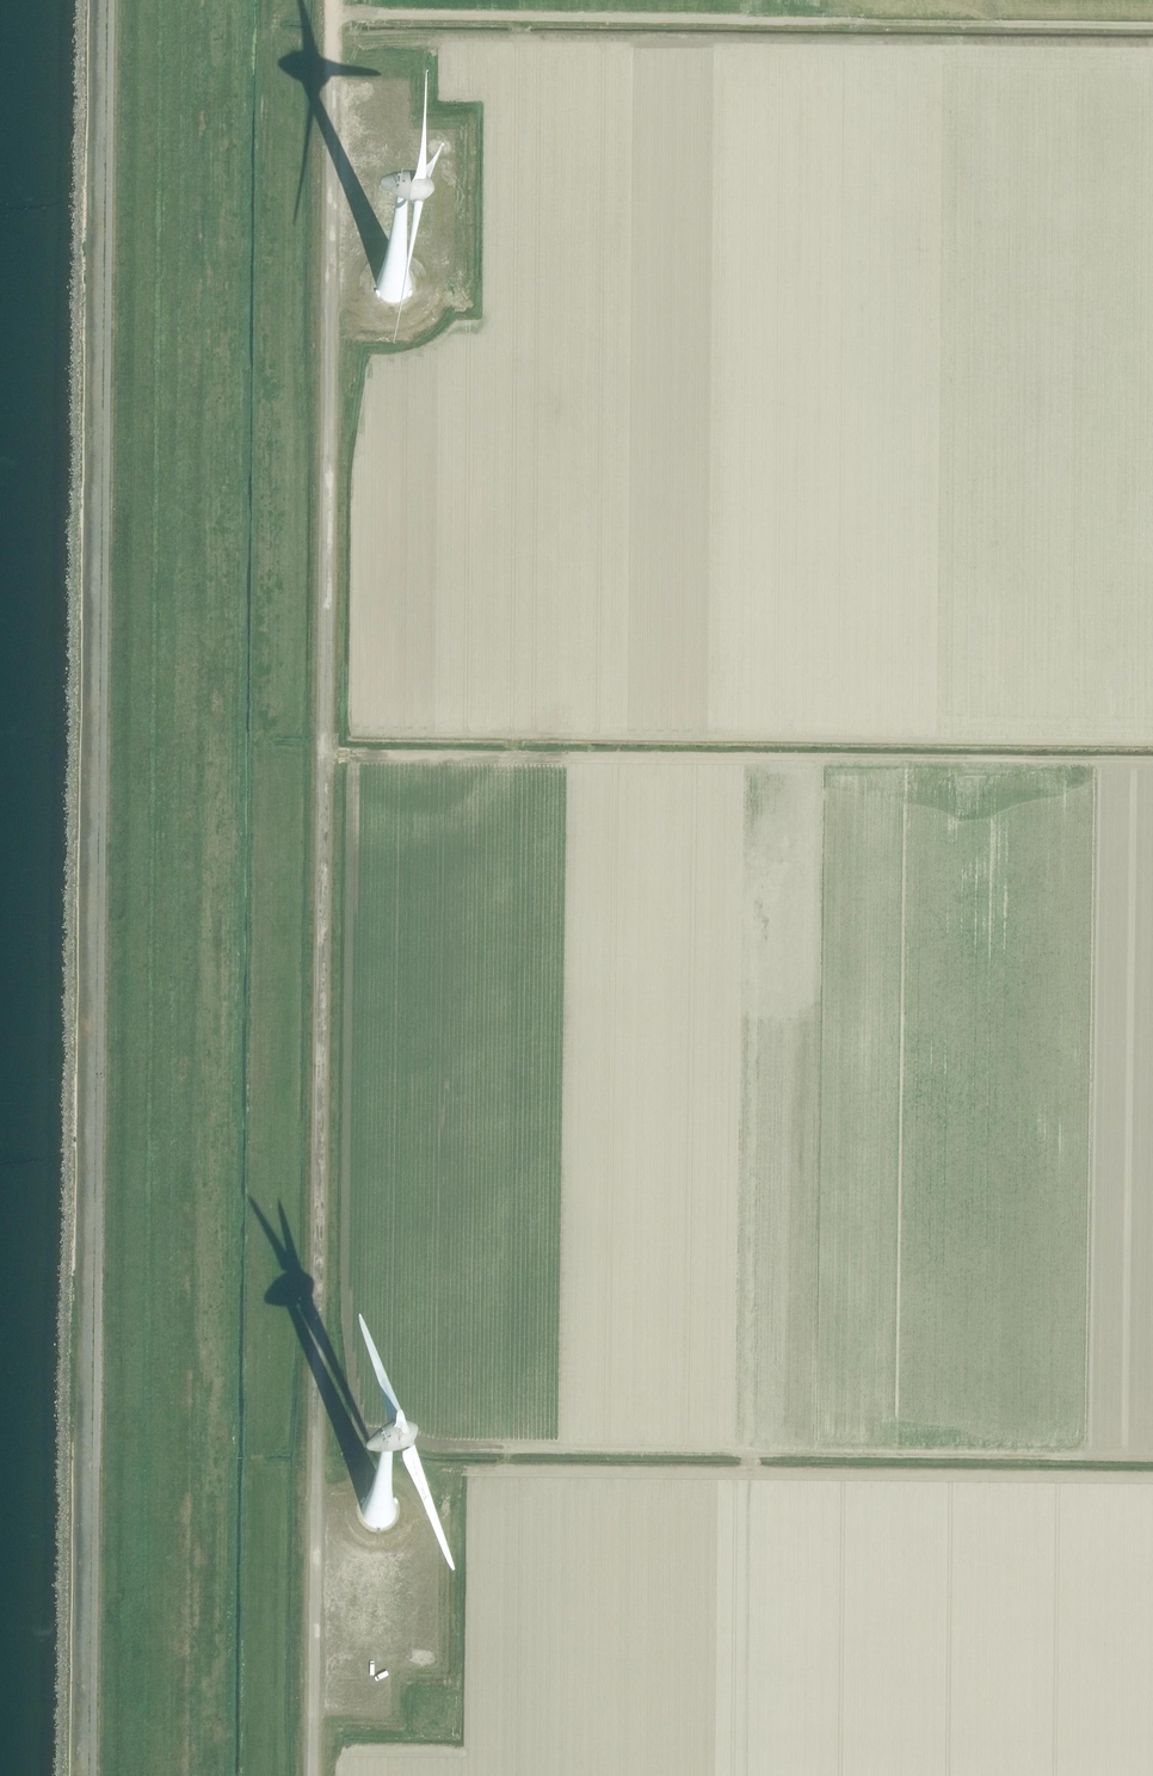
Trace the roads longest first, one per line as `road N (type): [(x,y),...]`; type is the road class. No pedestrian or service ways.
road 1 (unclassified): [(93,1775),(111,0)]

